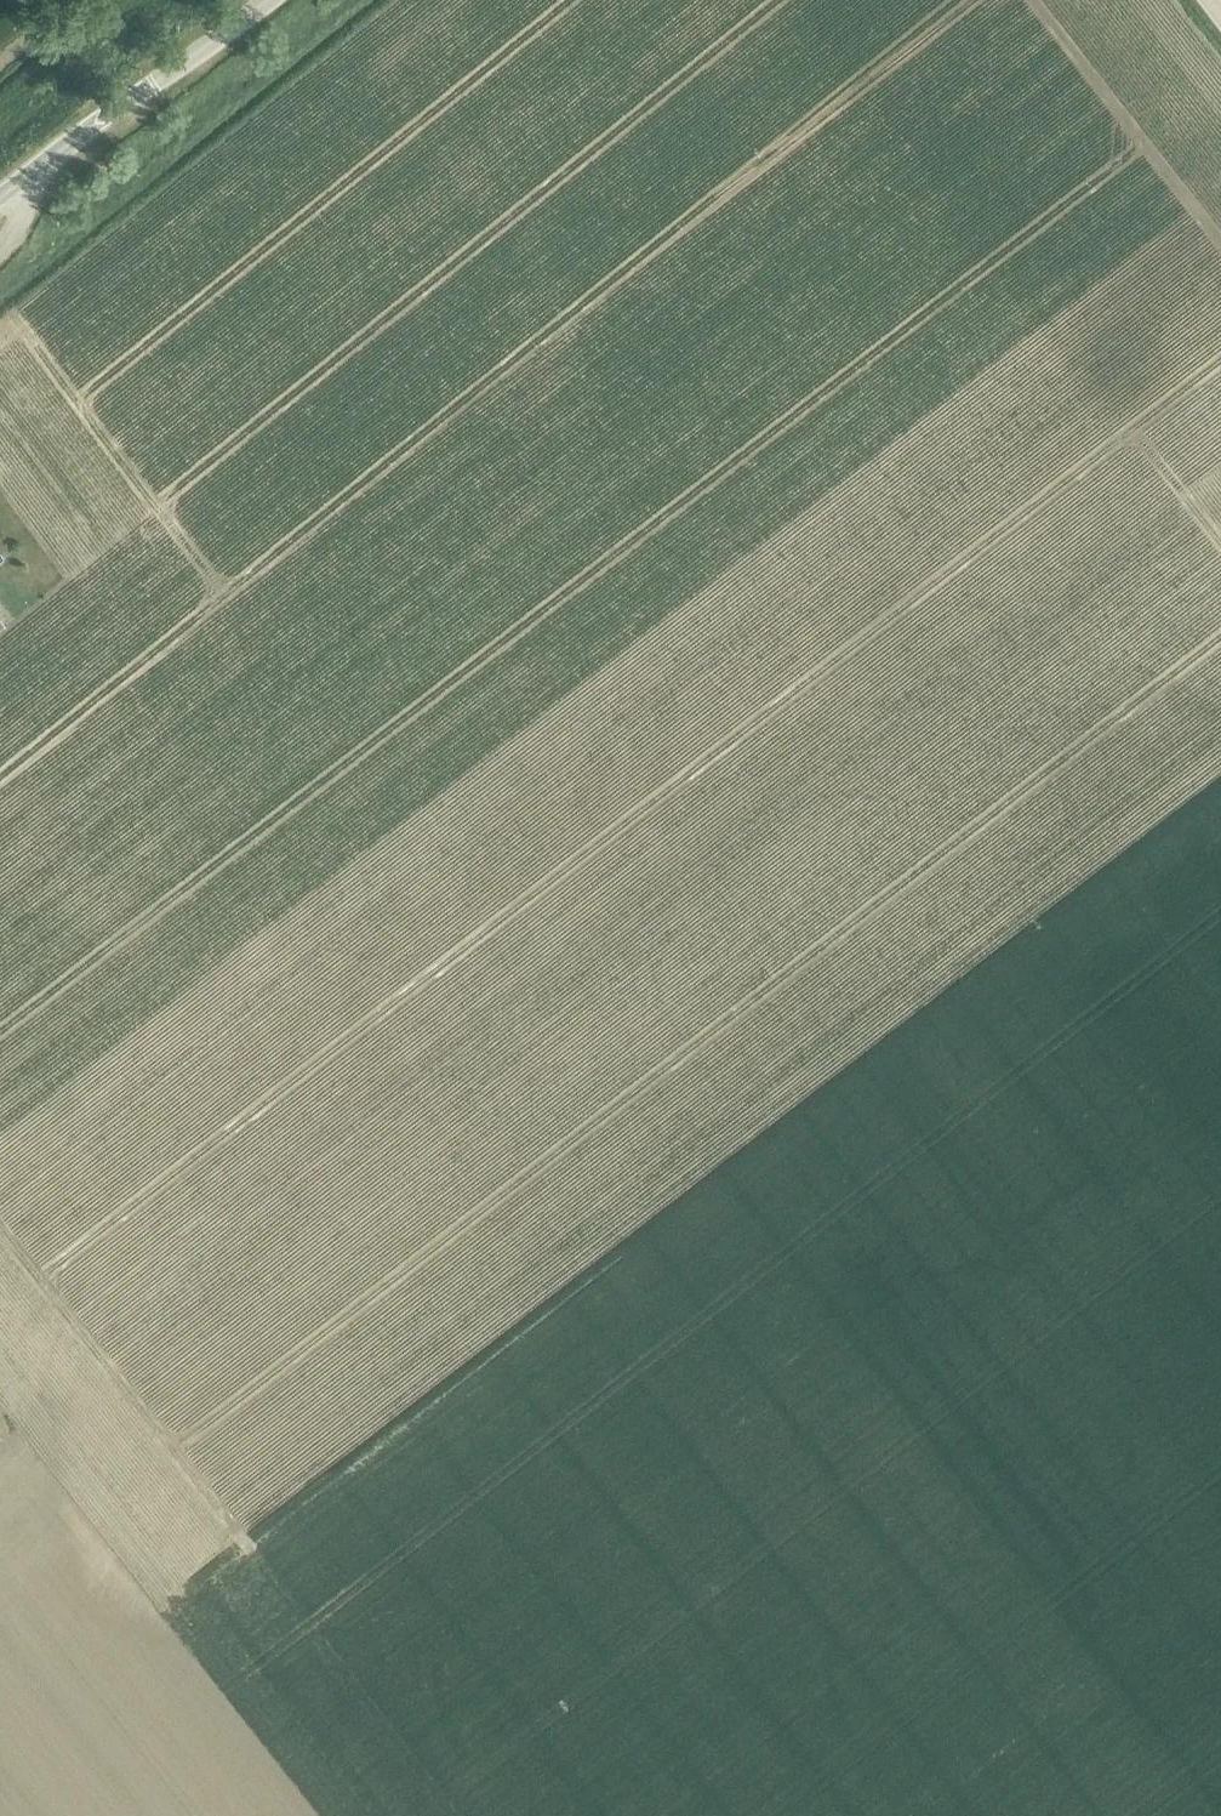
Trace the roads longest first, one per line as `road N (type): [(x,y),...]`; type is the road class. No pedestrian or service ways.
road 1 (tertiary): [(25,177),(266,0)]

